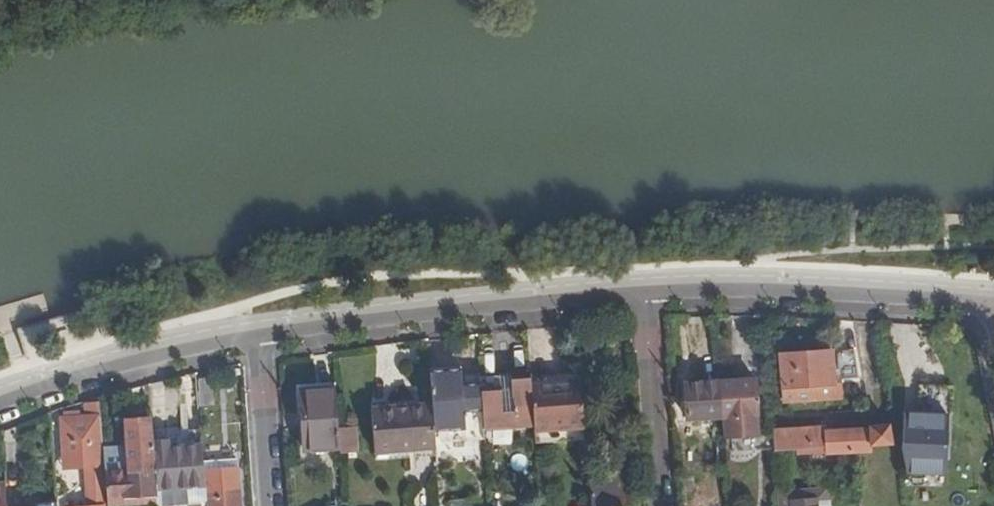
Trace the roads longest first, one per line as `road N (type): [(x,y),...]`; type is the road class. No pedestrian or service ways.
road 1 (residential): [(260,337),(650,294)]
road 2 (residential): [(650,294),(823,293),(993,309)]
road 3 (residential): [(0,404),(113,367),(260,337)]
road 4 (residential): [(664,505),(650,294)]
road 5 (residential): [(260,337),(273,505)]

